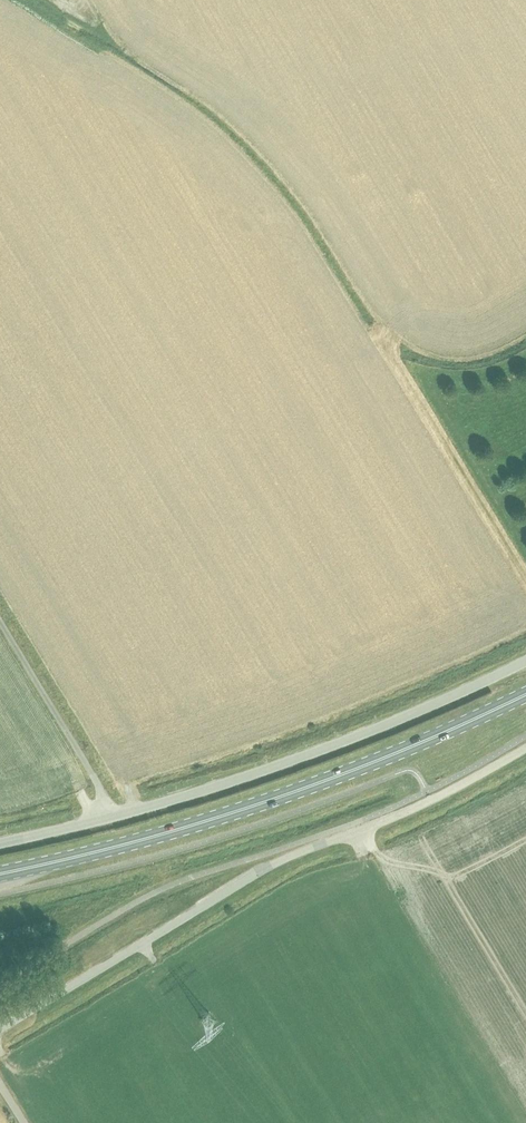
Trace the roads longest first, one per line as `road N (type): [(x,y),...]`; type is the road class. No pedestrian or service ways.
road 1 (unclassified): [(0,1030),(244,880),(414,808),(525,748)]
road 2 (unclassified): [(0,843),(238,779),(525,660)]
road 3 (primary): [(0,874),(242,809),(525,694)]

